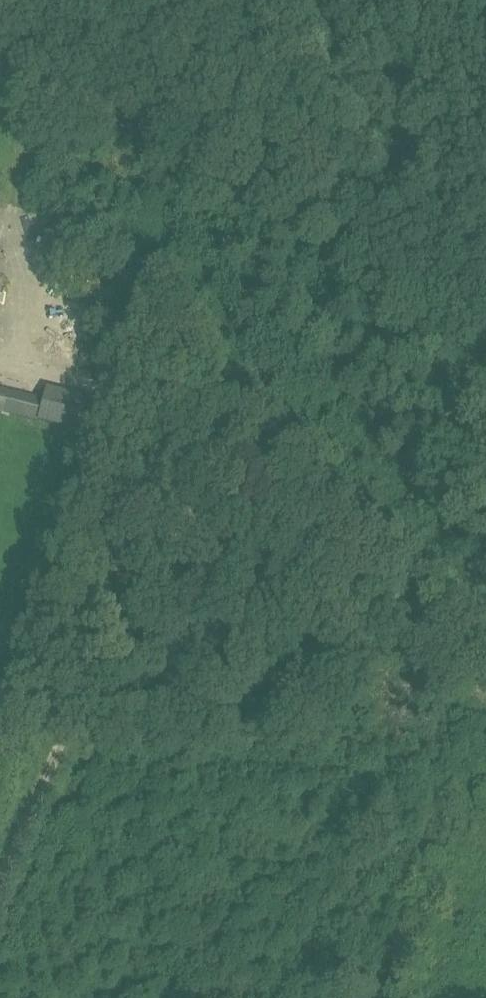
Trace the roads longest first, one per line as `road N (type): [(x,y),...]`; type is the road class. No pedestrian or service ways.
road 1 (track): [(0,883),(70,723),(234,431)]
road 2 (track): [(234,431),(485,682)]
road 3 (track): [(0,366),(177,399),(222,414),(234,431)]
road 4 (track): [(0,216),(16,219),(13,112)]

